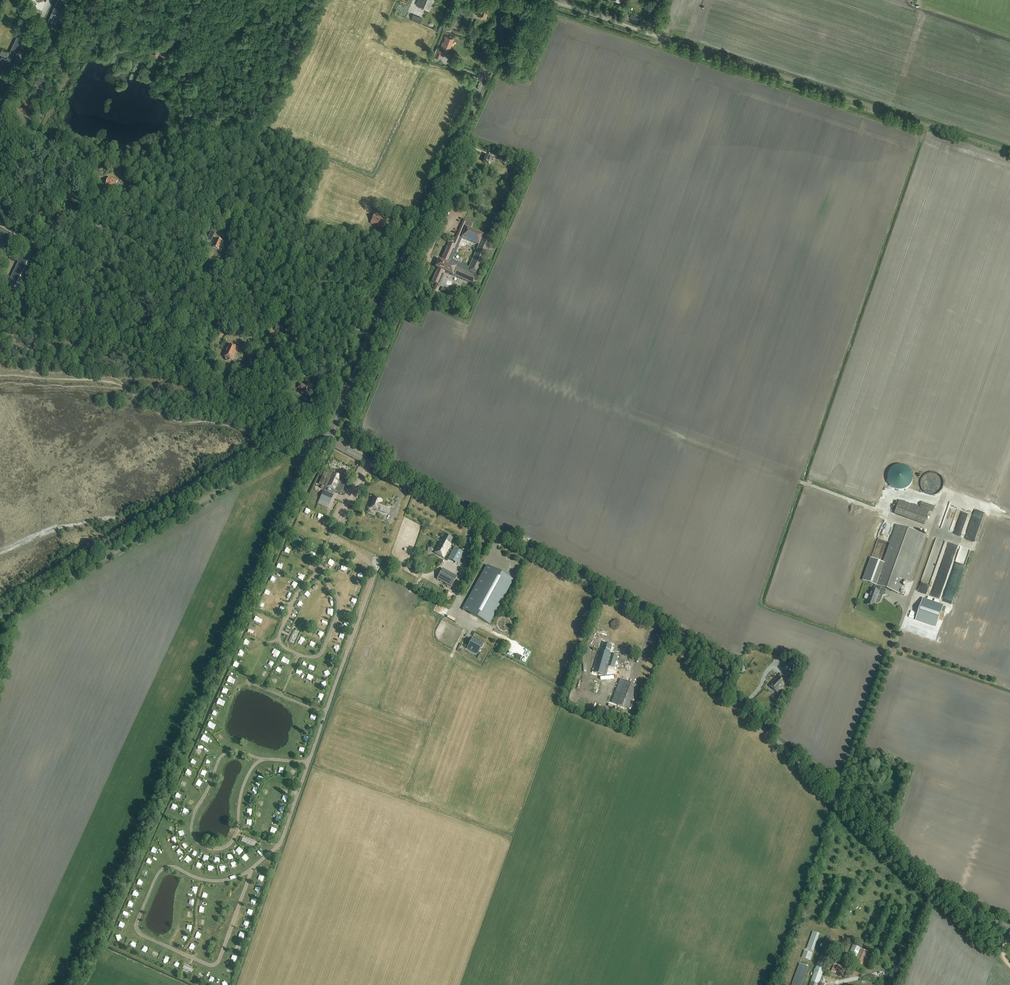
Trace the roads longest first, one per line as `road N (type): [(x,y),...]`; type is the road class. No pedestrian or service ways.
road 1 (track): [(334,424),(358,427),(400,322),(419,325),(428,307),(470,319),(540,160),(471,133),(498,78),(529,83),(558,16),(920,134),(928,125)]
road 2 (tertiary): [(1009,926),(917,873),(644,617),(329,438)]
road 3 (tertiary): [(329,438),(497,50),(499,0)]
road 4 (unclassified): [(0,618),(311,438),(329,438)]
road 5 (track): [(664,39),(1009,151)]
road 6 (track): [(39,305),(221,385),(283,432)]
road 7 (track): [(831,984),(900,966),(936,889)]
road 8 (track): [(546,0),(664,39)]

